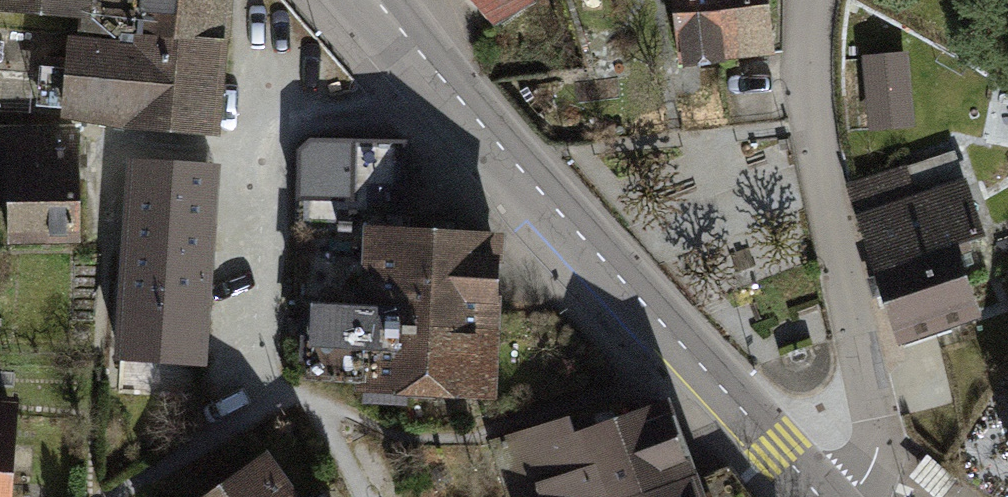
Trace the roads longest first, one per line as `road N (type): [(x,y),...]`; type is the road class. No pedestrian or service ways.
road 1 (tertiary): [(777,451),(377,0)]
road 2 (residential): [(853,496),(876,434),(810,114),(811,0)]

